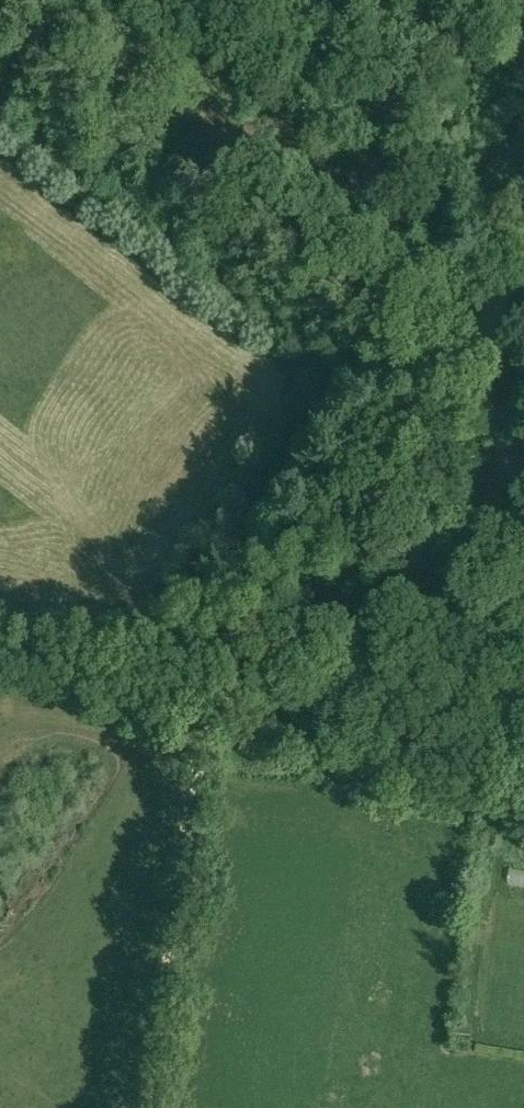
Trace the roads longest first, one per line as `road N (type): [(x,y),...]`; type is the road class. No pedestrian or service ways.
road 1 (track): [(523,259),(203,749),(179,850),(146,1107)]
road 2 (track): [(0,652),(224,712)]
road 3 (track): [(523,486),(490,434),(467,350)]

